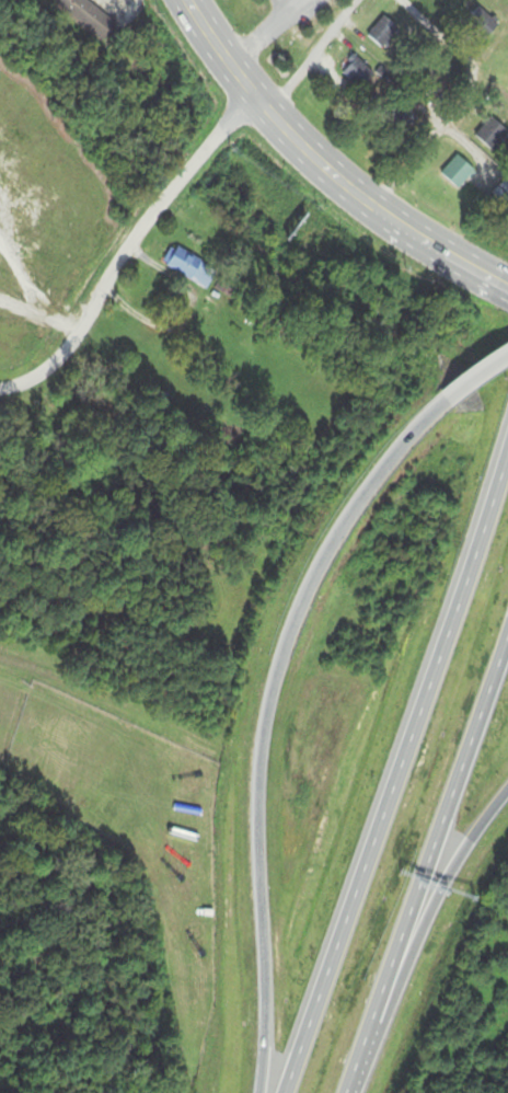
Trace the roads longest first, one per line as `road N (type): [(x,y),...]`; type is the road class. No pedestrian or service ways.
road 1 (motorway): [(449,401),(408,441),(330,552),(275,679),(259,751),(265,1029),(257,1092)]
road 2 (motorway): [(507,412),(371,855),(283,1092)]
road 3 (residential): [(0,391),(33,384),(45,372),(200,151),(252,94)]
road 4 (motorway): [(393,988),(507,629)]
road 5 (residential): [(394,0),(474,79),(464,101),(369,206)]
road 6 (primary): [(369,206),(267,113),(185,0)]
road 7 (motorway): [(393,988),(507,793)]
road 8 (primary): [(507,293),(369,206)]
road 9 (residential): [(267,113),(357,0)]

